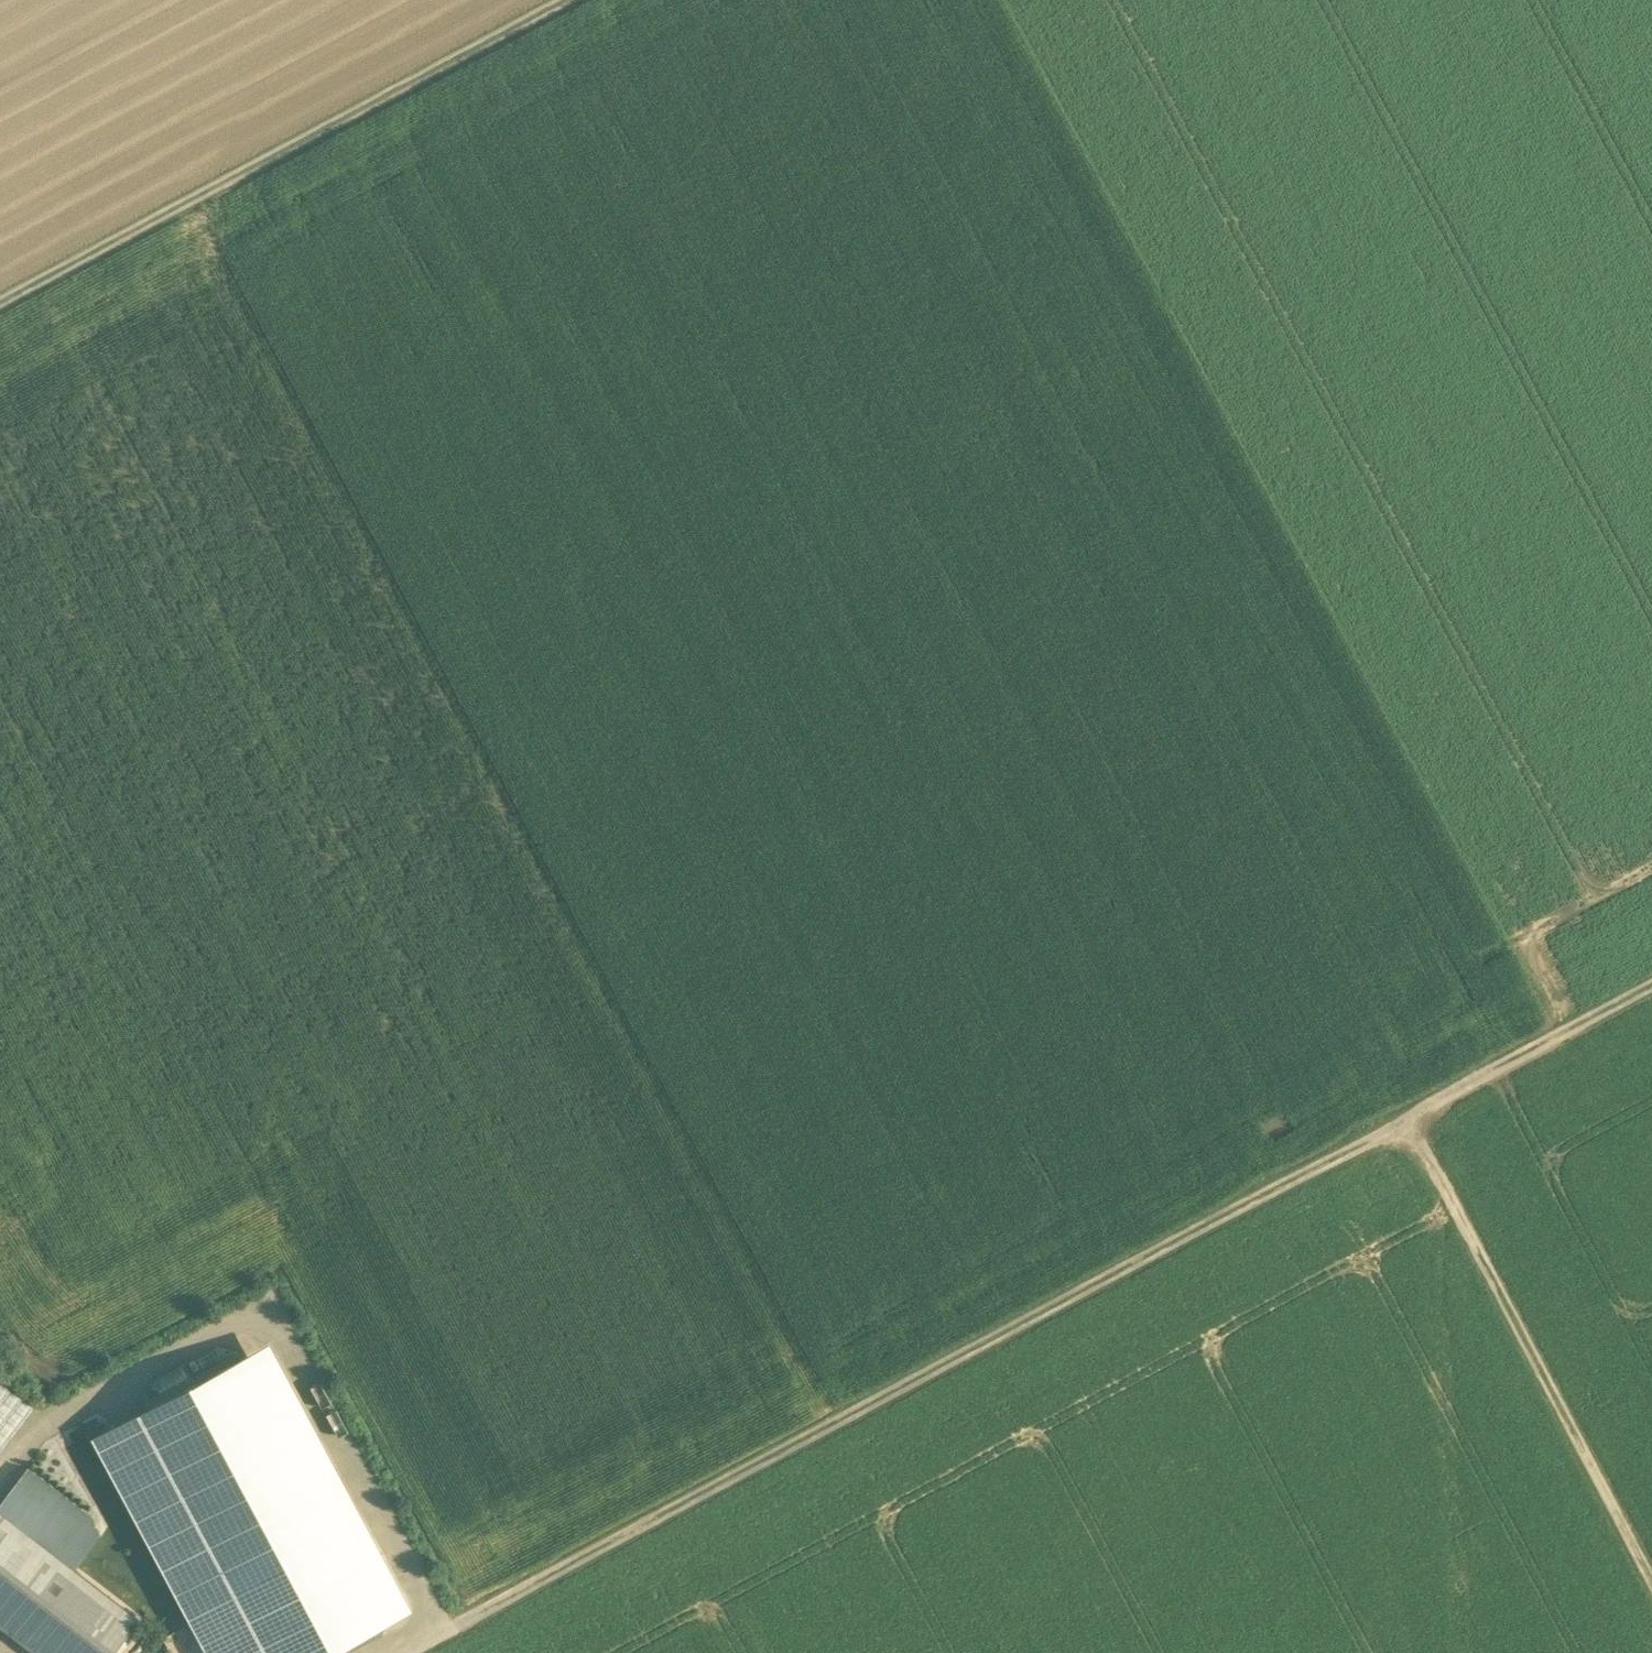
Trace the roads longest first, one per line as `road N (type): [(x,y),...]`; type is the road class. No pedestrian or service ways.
road 1 (track): [(1651,984),(401,1652)]
road 2 (track): [(1651,1580),(1406,1114)]

